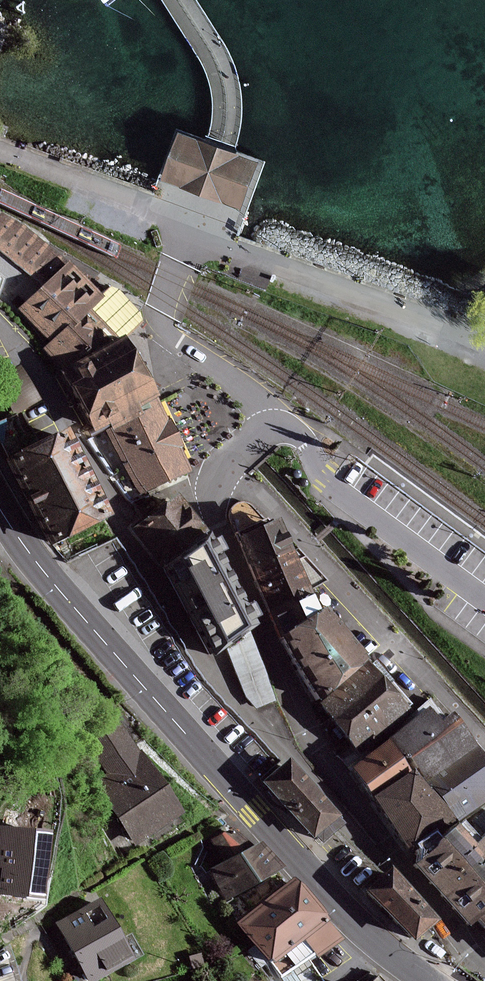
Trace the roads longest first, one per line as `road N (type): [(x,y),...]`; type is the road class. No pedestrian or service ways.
road 1 (residential): [(0,327),(84,437),(203,663),(370,848),(394,857)]
road 2 (primary): [(428,980),(328,895),(42,572),(0,508)]
road 3 (residential): [(225,465),(214,508),(305,731),(394,857)]
road 4 (residential): [(225,465),(484,739)]
road 5 (residential): [(192,226),(161,323),(267,411),(270,423),(225,465)]
road 6 (residential): [(394,857),(484,968)]

